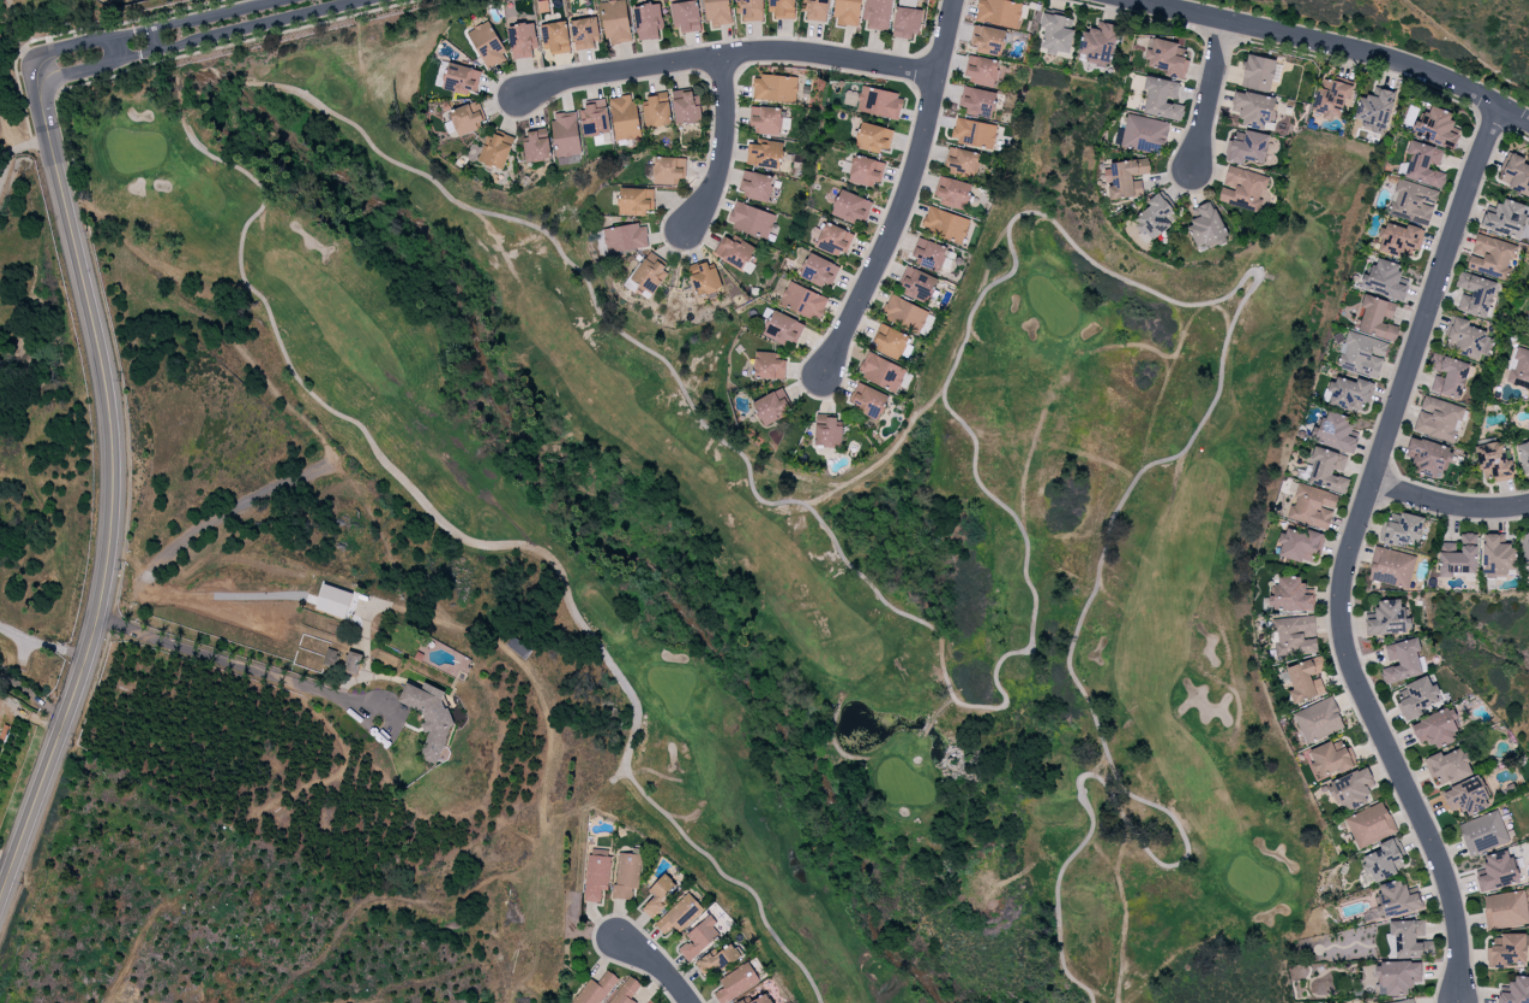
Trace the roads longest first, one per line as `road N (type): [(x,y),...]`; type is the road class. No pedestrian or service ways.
road 1 (residential): [(1501,105),(1346,560),(1340,620),(1348,659),(1452,886),(1462,935),(1459,1002)]
road 2 (residential): [(77,678),(101,482),(97,381),(36,70)]
road 3 (residential): [(325,457),(199,527),(121,604),(77,678),(0,895)]
road 4 (residential): [(940,74),(764,51),(563,80),(518,98)]
road 5 (residential): [(1528,122),(1420,69),(1136,0)]
road 6 (residential): [(956,0),(906,201),(824,376)]
road 7 (residential): [(327,0),(36,70)]
road 8 (residential): [(721,56),(724,159),(708,208),(686,231)]
road 9 (residential): [(1374,485),(1438,504),(1528,503)]
road 10 (residential): [(1226,20),(1193,171)]

